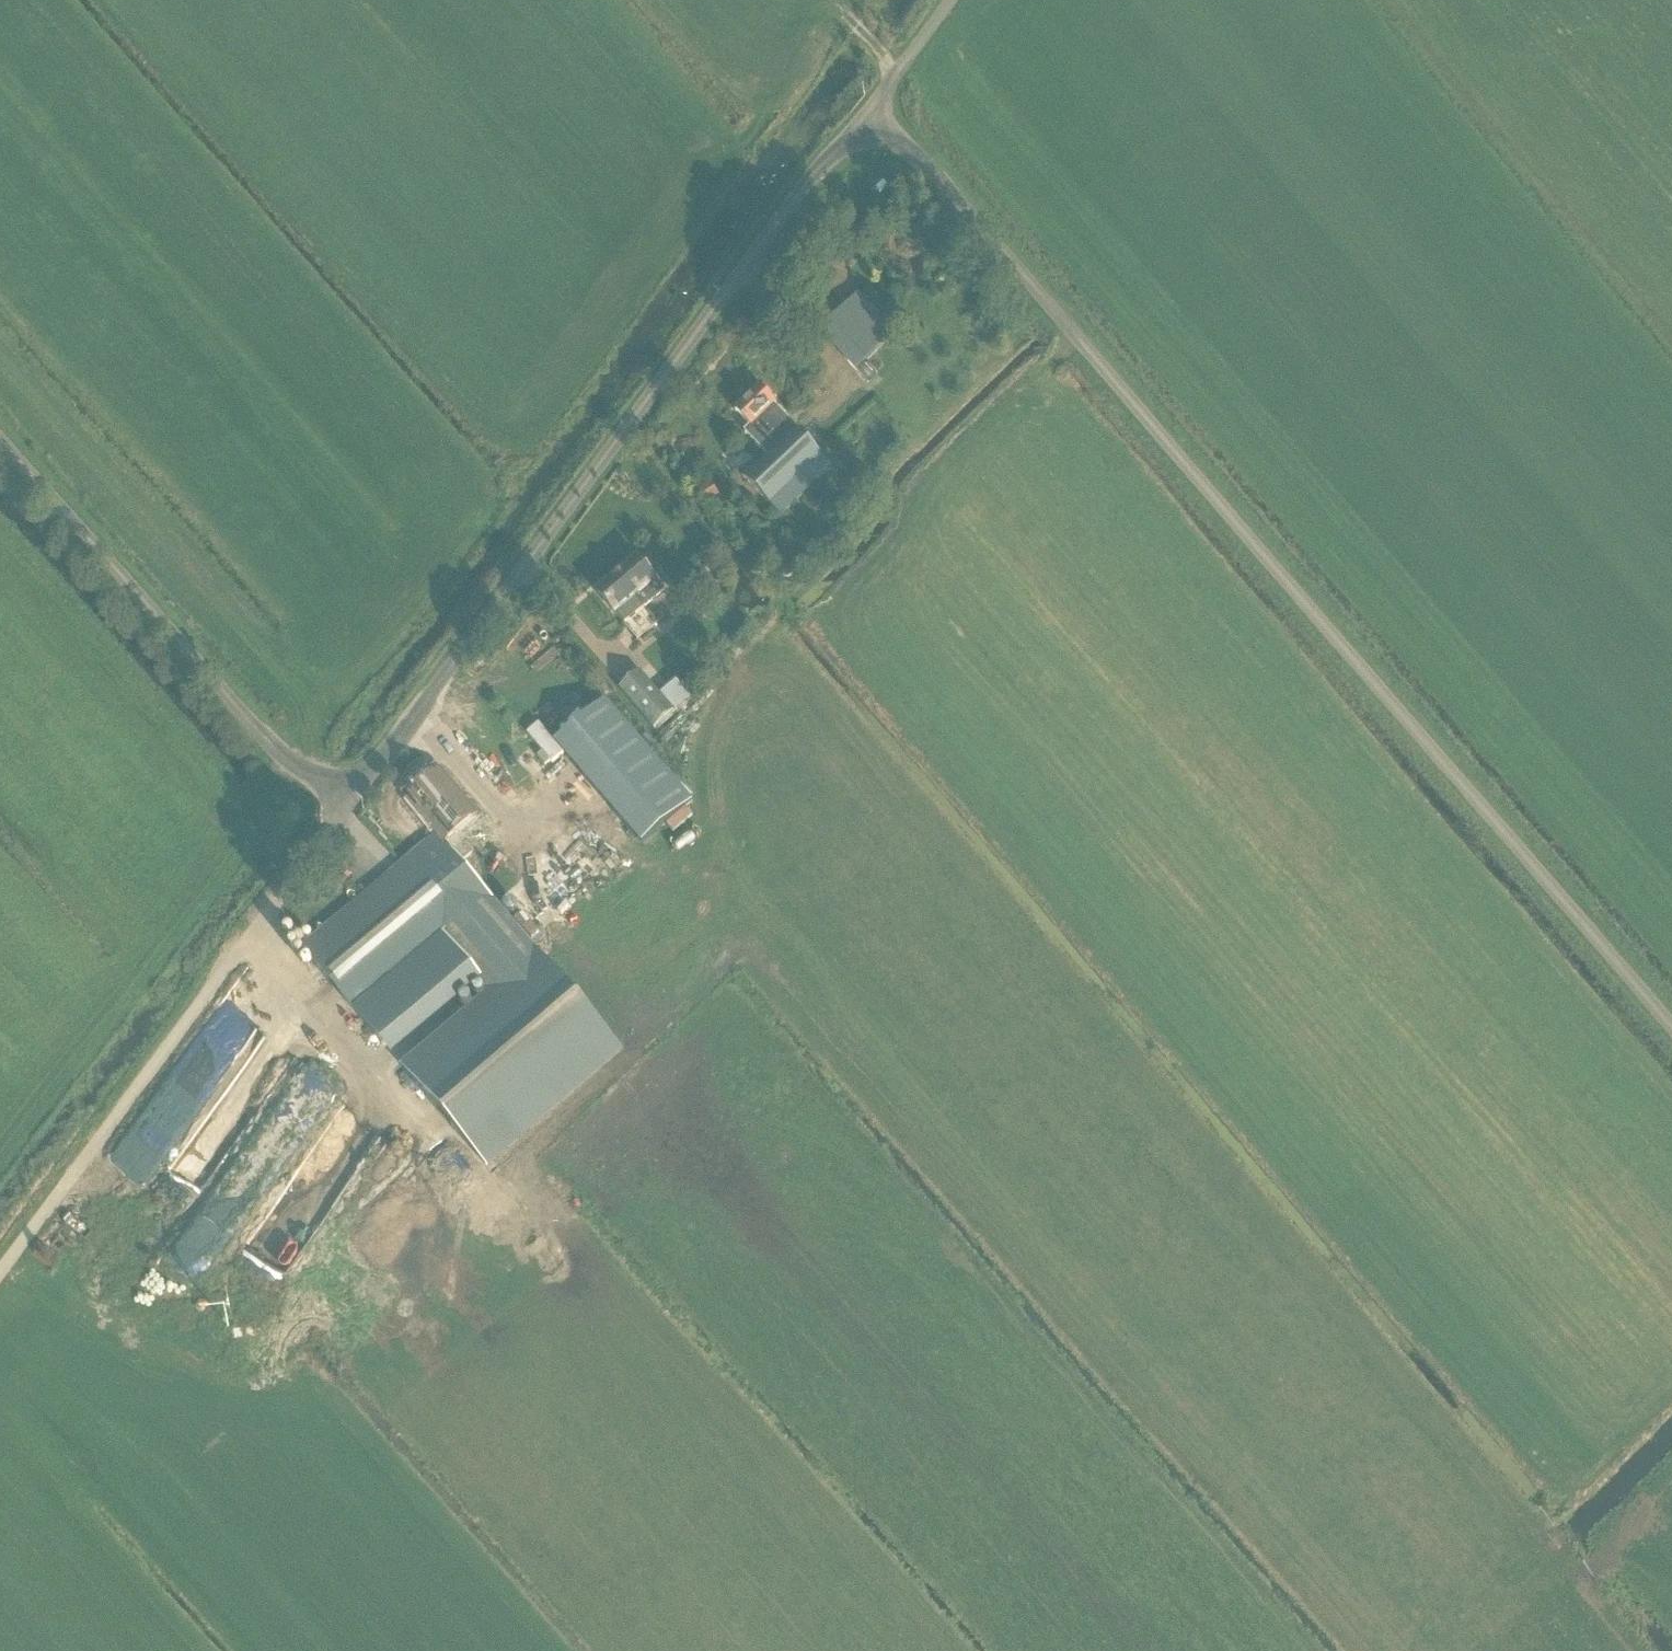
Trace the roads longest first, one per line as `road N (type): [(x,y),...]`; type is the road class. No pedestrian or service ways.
road 1 (unclassified): [(1671,1036),(874,108)]
road 2 (unclassified): [(874,108),(348,802)]
road 3 (unclassified): [(0,1276),(348,802)]
road 4 (unclassified): [(348,802),(297,771),(0,450)]
road 5 (unclassified): [(953,0),(874,108)]

